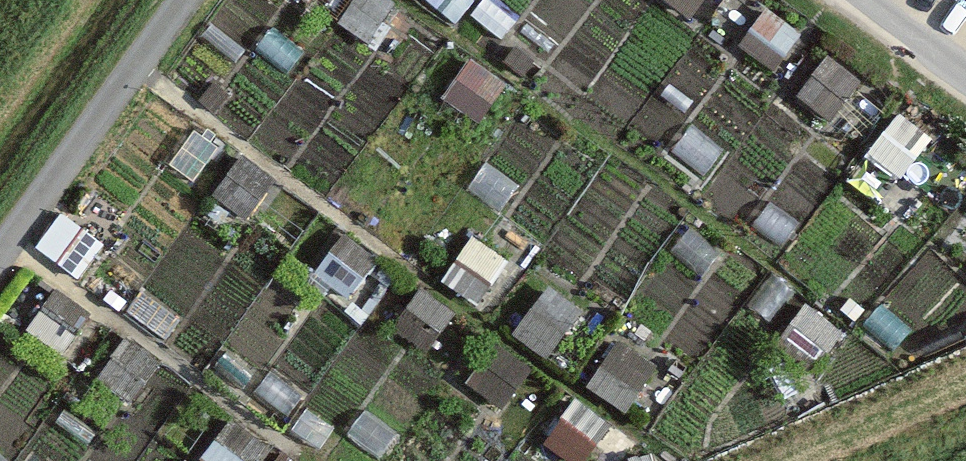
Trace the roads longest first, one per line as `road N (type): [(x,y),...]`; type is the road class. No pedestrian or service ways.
road 1 (track): [(138,68),(648,443)]
road 2 (track): [(406,0),(892,361)]
road 3 (track): [(10,241),(310,460)]
road 4 (unclassified): [(187,0),(0,256)]
road 5 (unclassified): [(866,0),(965,76)]

